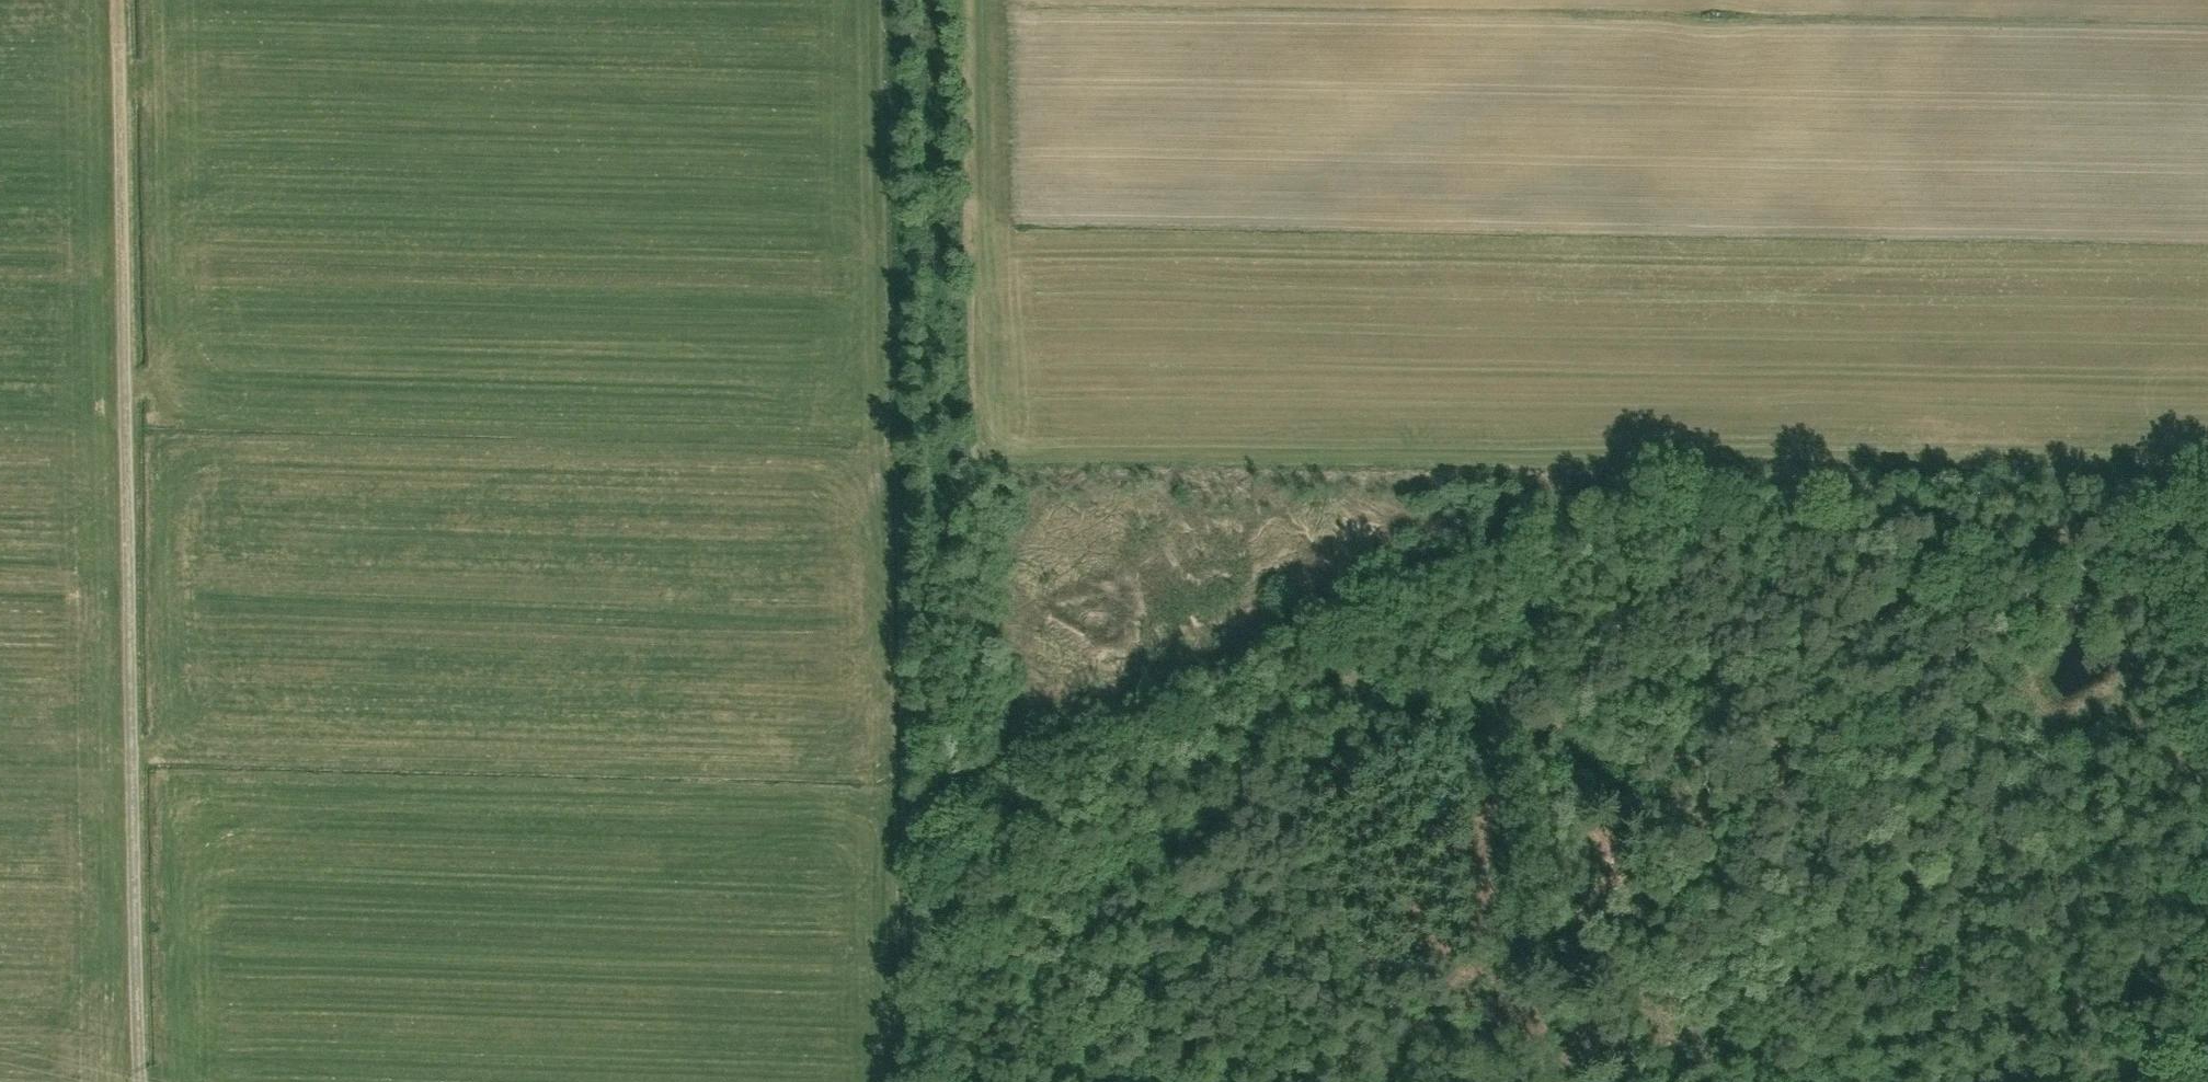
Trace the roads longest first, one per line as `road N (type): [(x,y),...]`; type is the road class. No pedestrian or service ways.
road 1 (track): [(122,0),(141,1081)]

